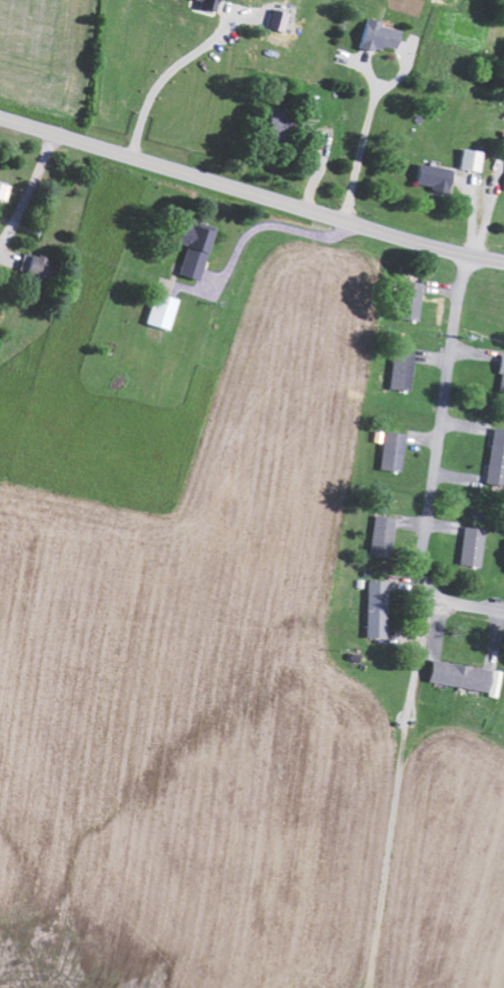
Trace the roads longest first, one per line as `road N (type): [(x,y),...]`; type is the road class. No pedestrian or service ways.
road 1 (primary): [(503,261),(353,224),(0,117)]
road 2 (residential): [(467,255),(418,568),(431,598),(503,613)]

